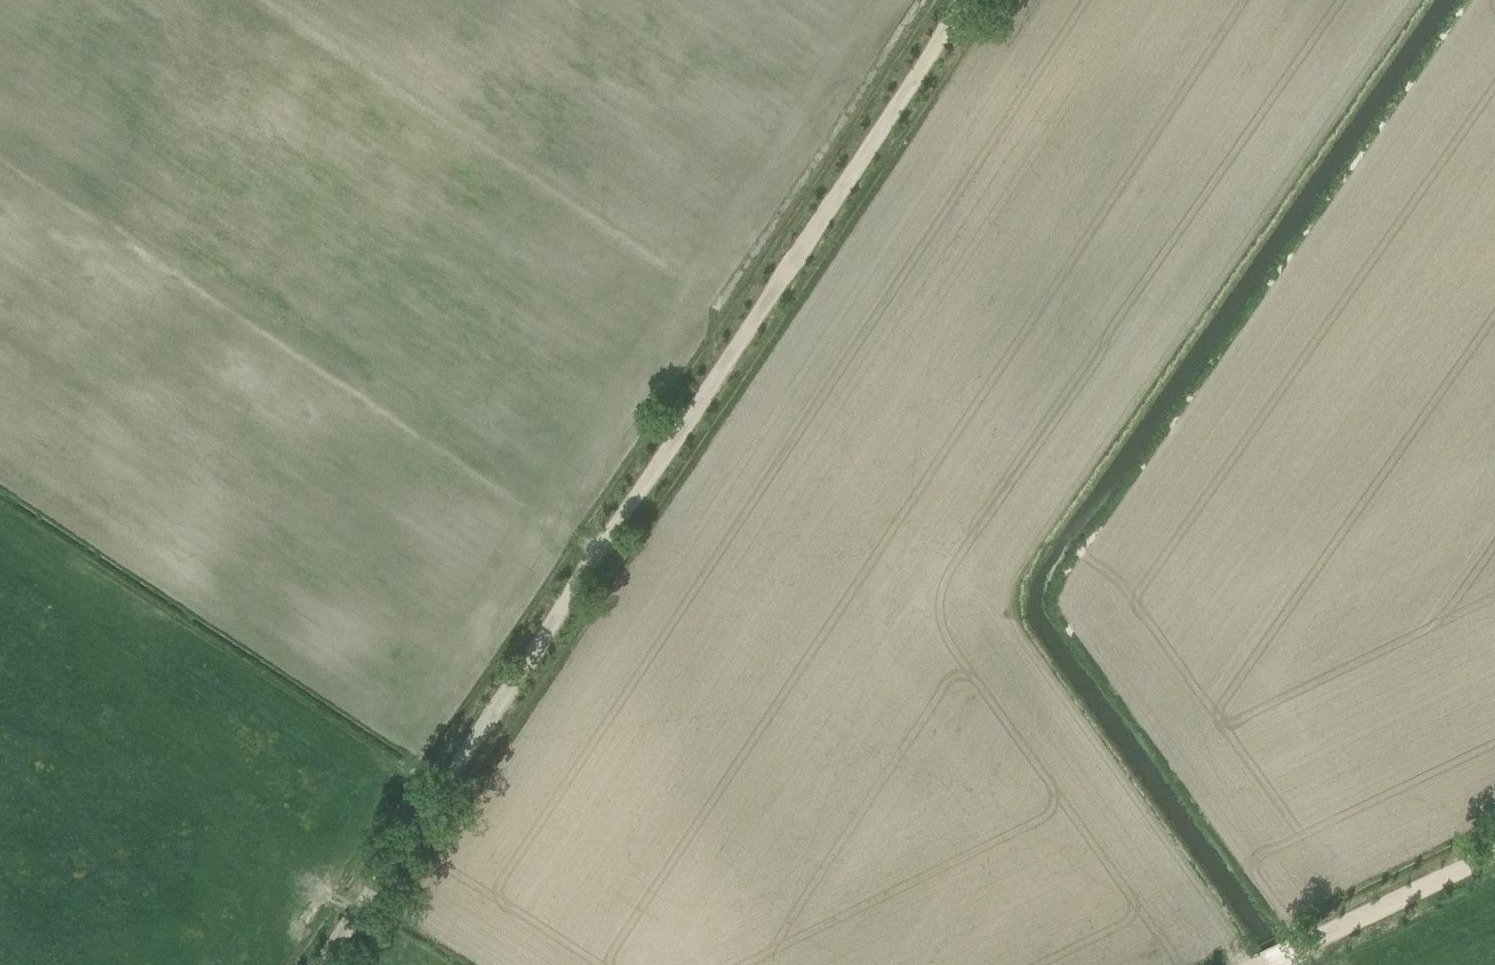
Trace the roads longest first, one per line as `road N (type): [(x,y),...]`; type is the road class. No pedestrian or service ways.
road 1 (track): [(316,964),(962,0)]
road 2 (track): [(1263,964),(1494,852)]

